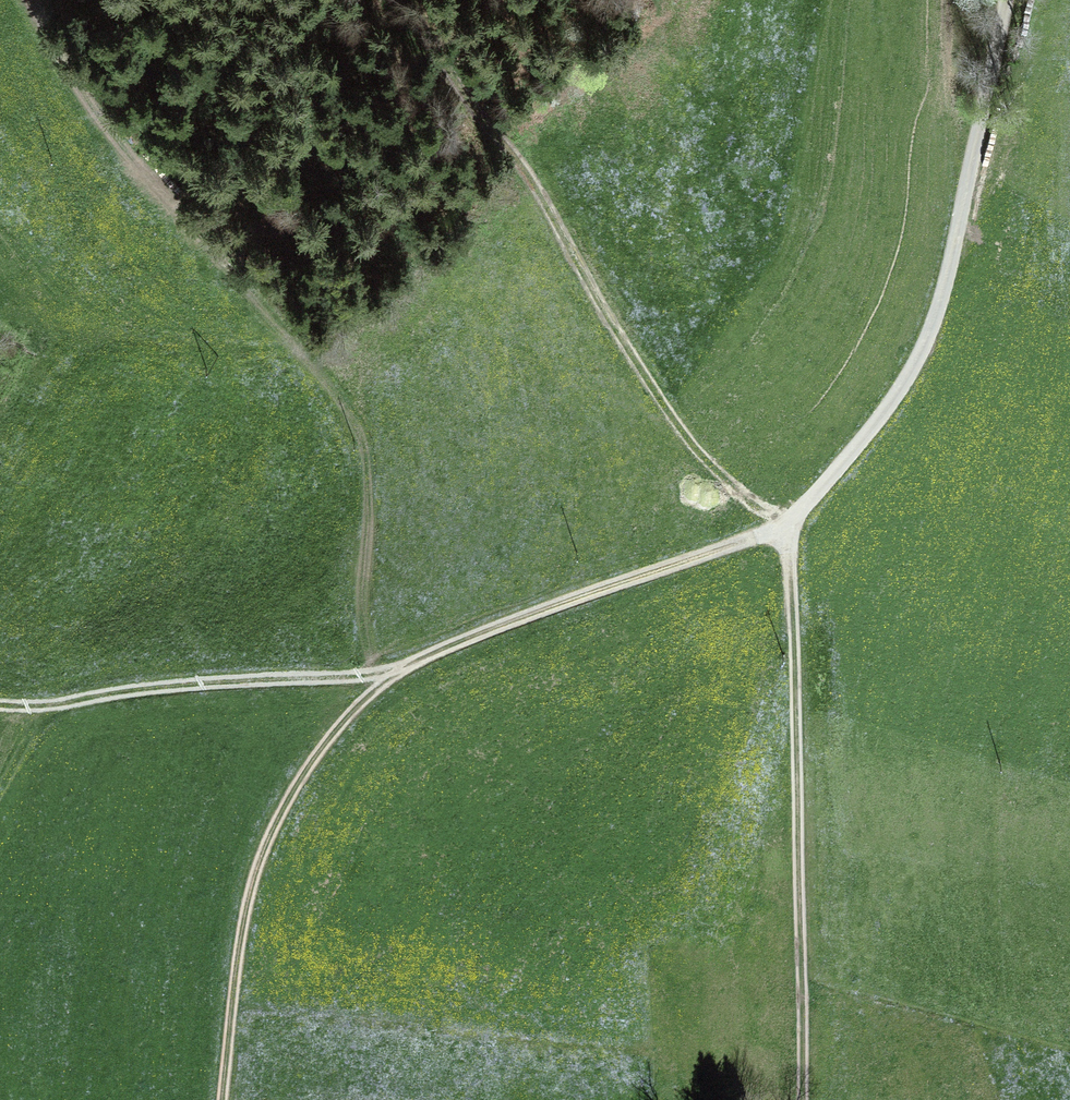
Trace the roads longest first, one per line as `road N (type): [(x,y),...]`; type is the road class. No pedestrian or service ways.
road 1 (track): [(42,0),(200,221),(359,412),(364,639),(382,677)]
road 2 (track): [(416,0),(634,355),(787,521)]
road 3 (unclassified): [(1006,0),(940,305),(921,354),(840,470),(787,521)]
road 4 (track): [(803,1099),(787,521)]
road 5 (track): [(382,677),(255,845),(223,1099)]
road 6 (track): [(787,521),(382,677)]
road 7 (track): [(0,707),(382,677)]

